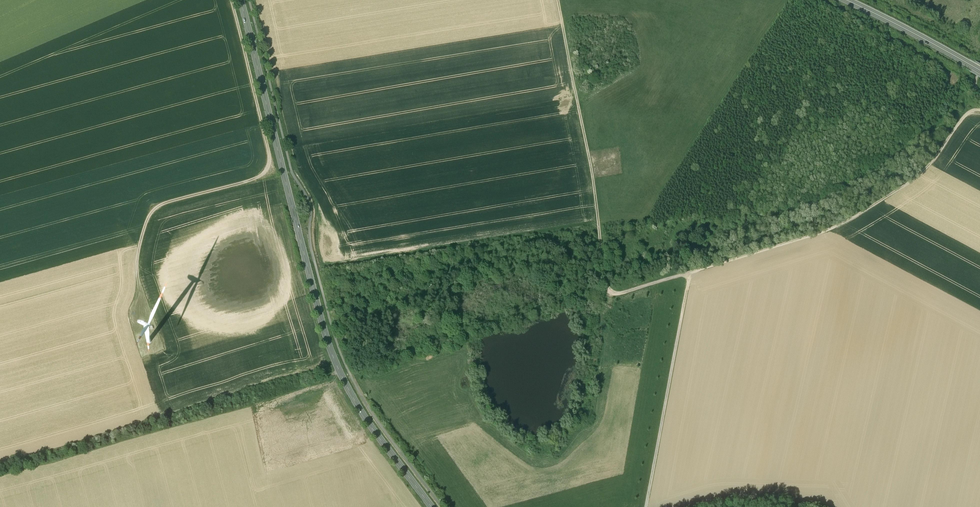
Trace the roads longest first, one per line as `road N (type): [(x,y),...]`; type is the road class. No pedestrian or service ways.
road 1 (track): [(979,109),(964,115),(922,173),(857,214),(618,292),(608,287),(559,0)]
road 2 (secondary): [(240,0),(333,355),(365,416),(432,506)]
road 3 (track): [(645,506),(691,272)]
road 4 (primary): [(847,0),(979,70)]

